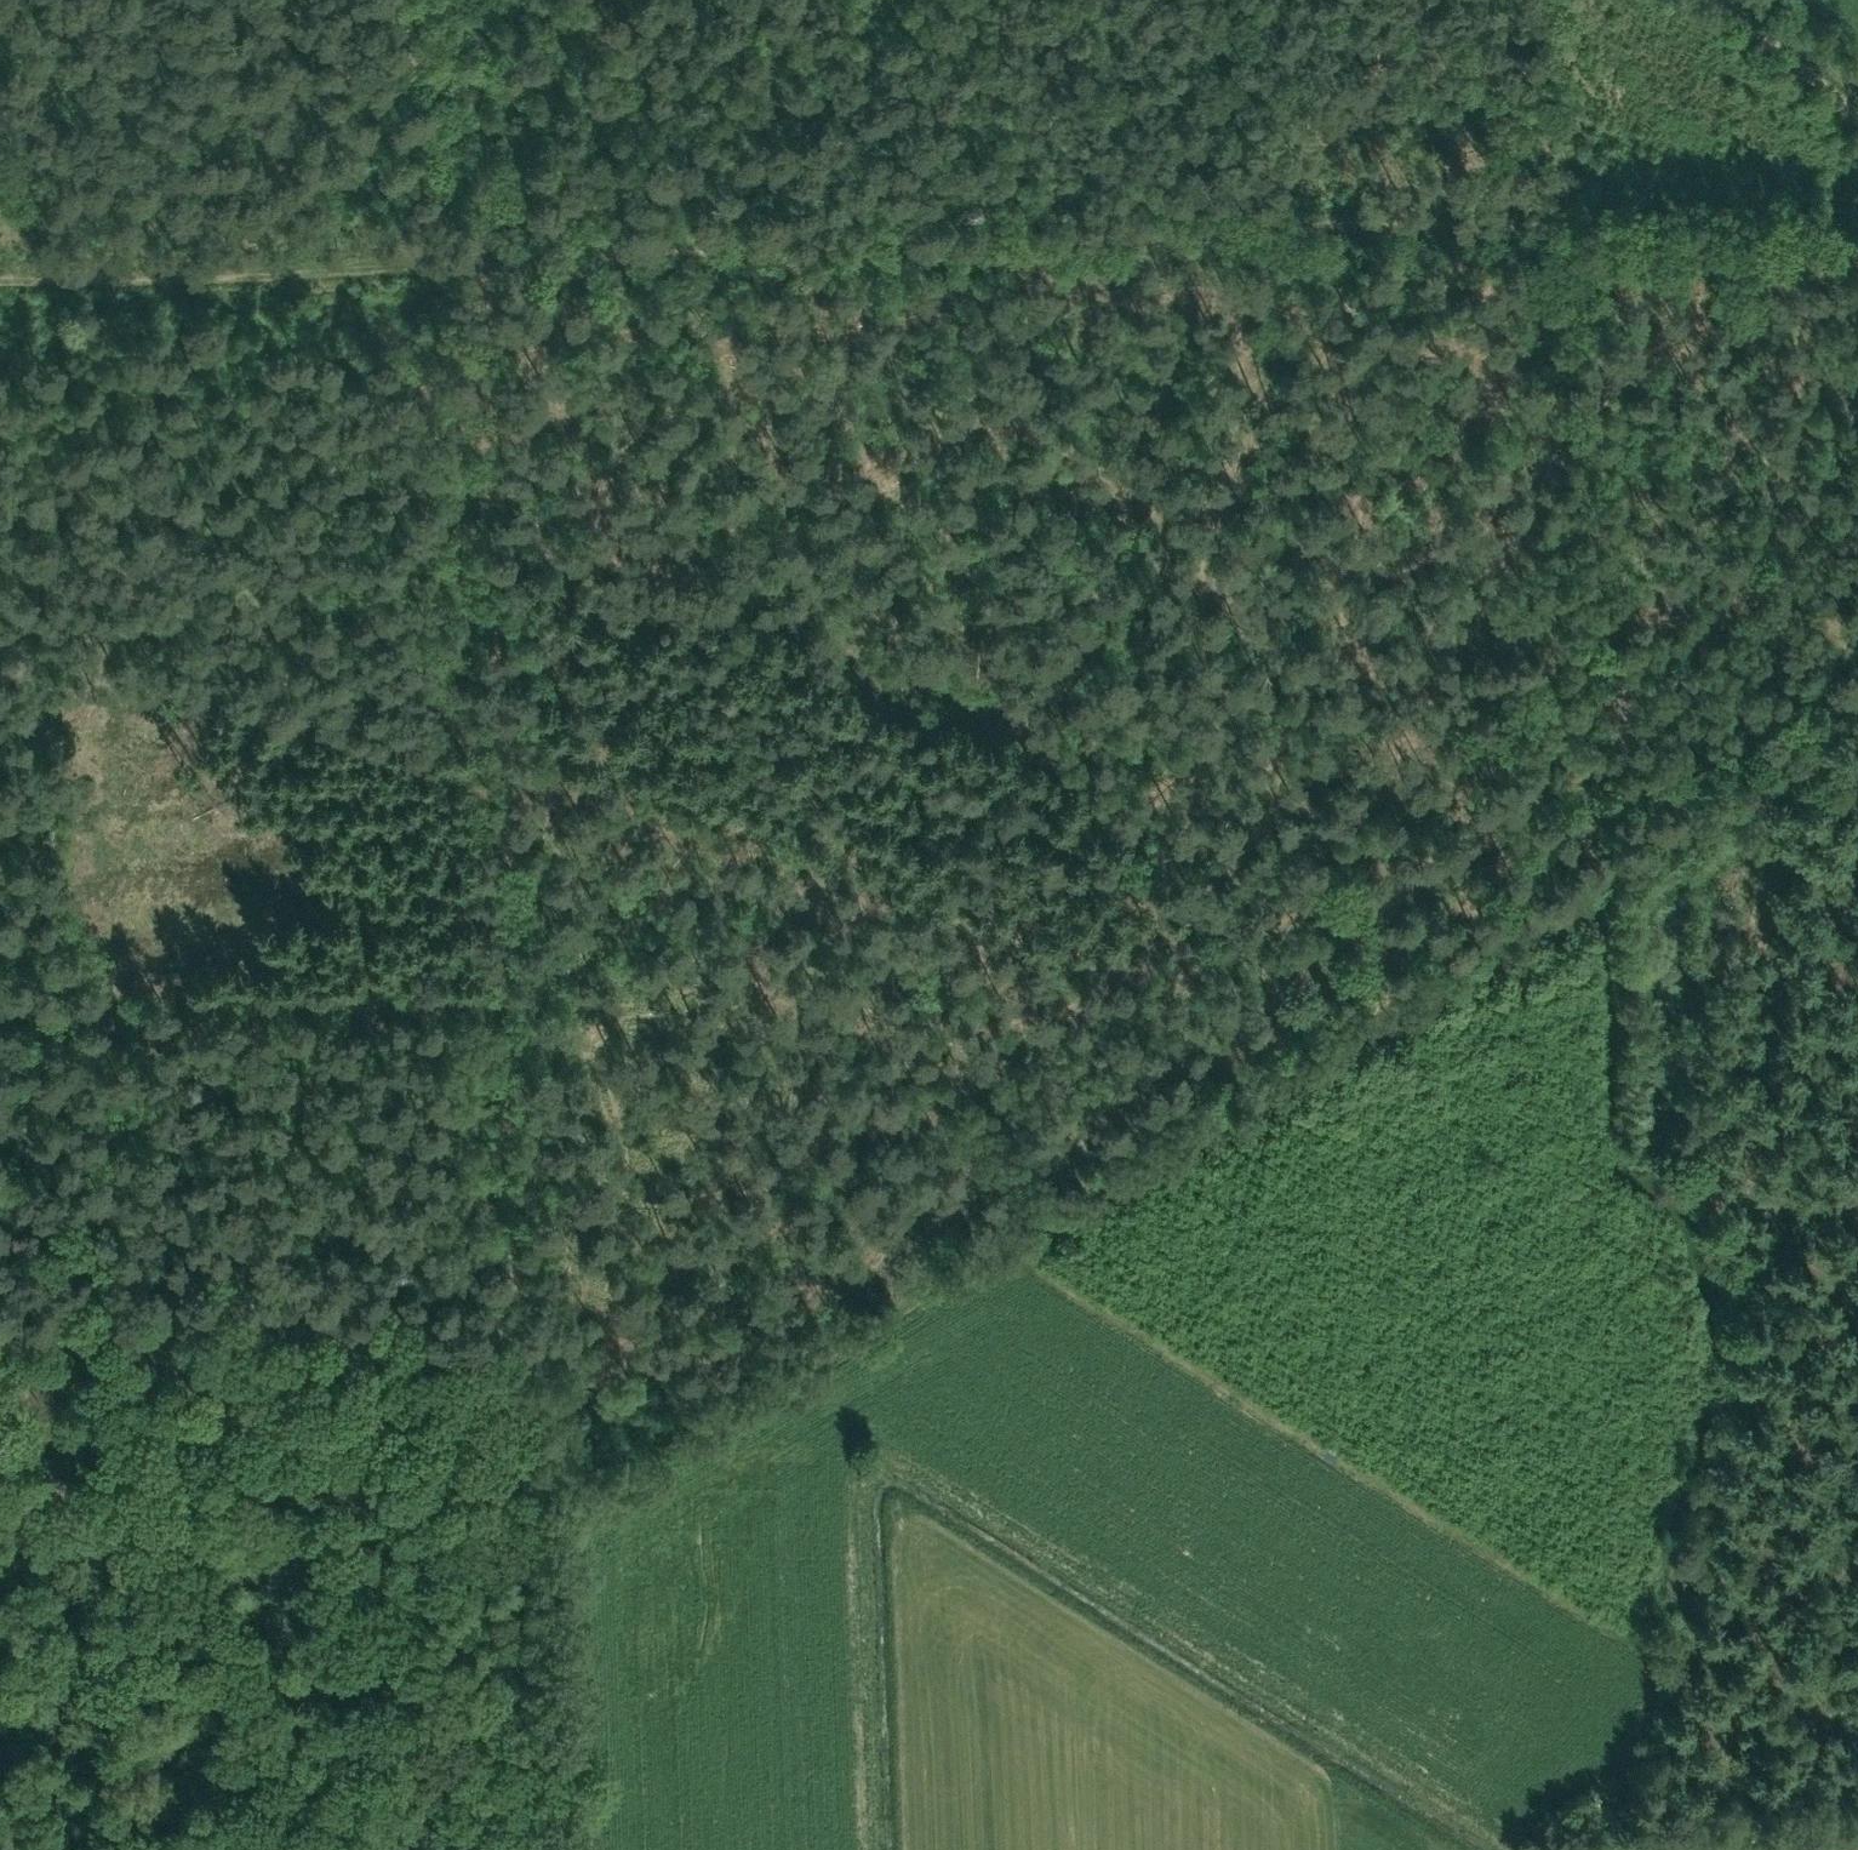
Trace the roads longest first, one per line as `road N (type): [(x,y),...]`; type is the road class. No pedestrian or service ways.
road 1 (unclassified): [(1728,0),(1857,109)]

